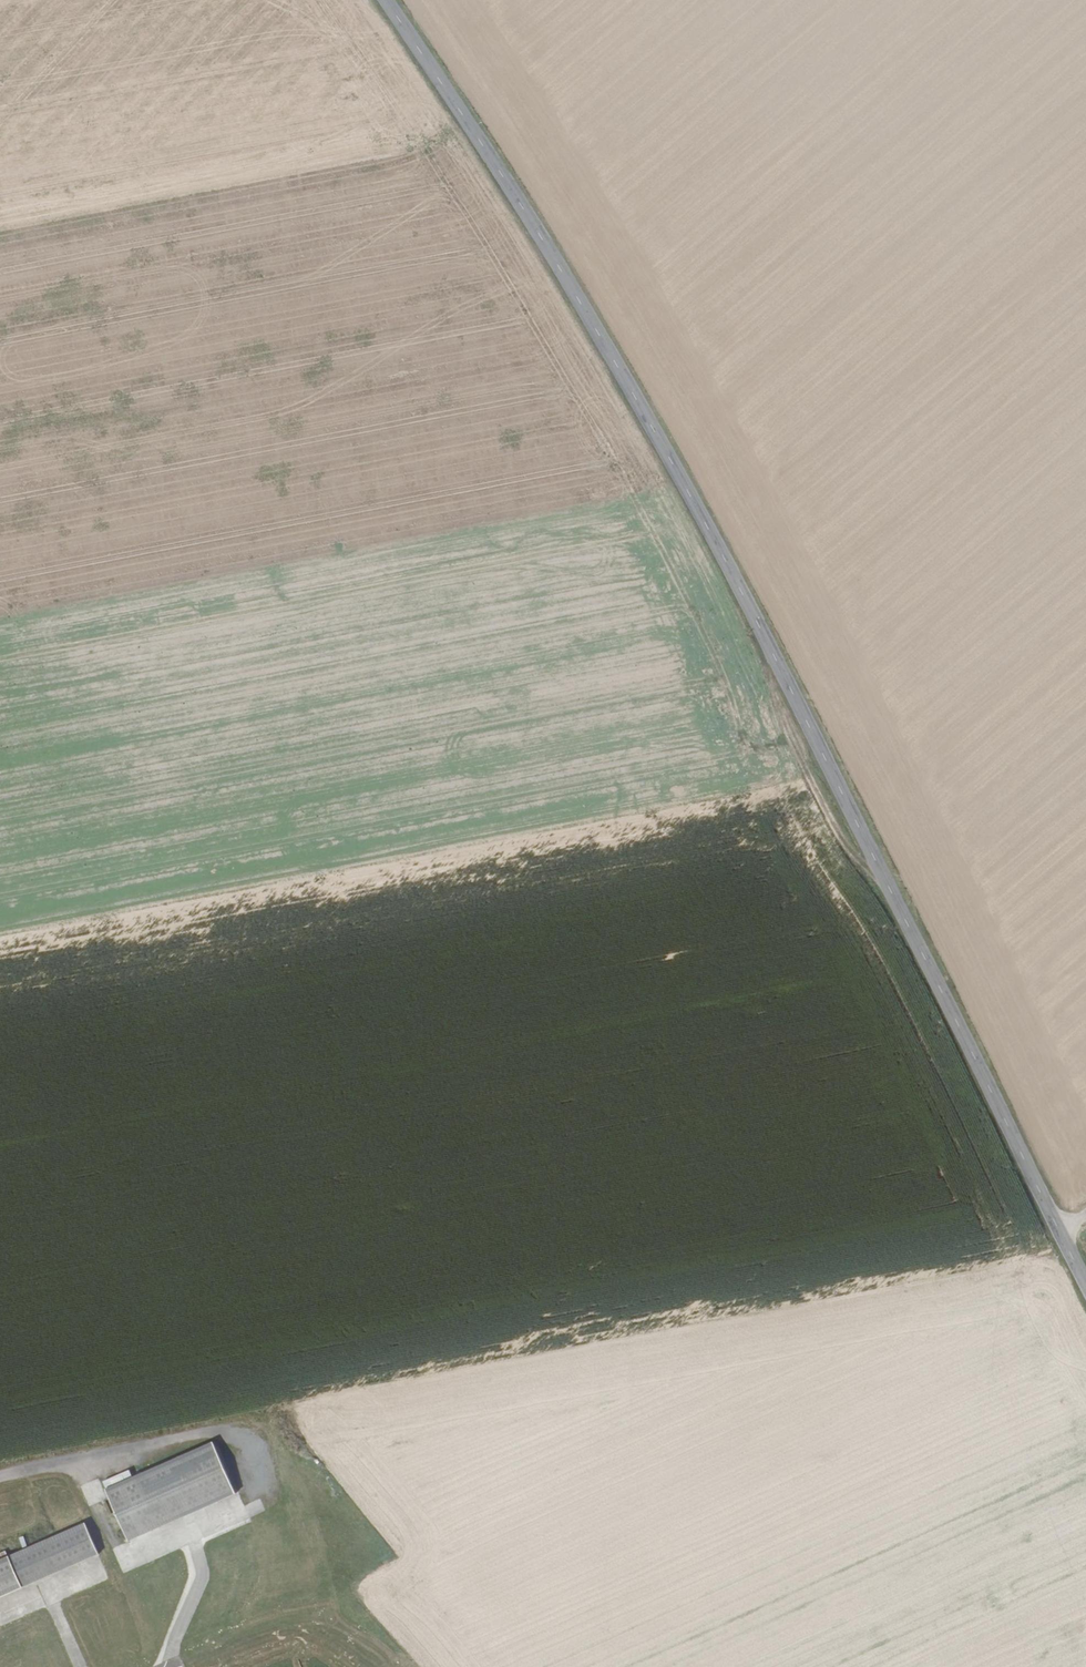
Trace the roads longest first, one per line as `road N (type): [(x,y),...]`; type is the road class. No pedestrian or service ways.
road 1 (tertiary): [(1085,1284),(707,527),(540,236),(386,0)]
road 2 (unclassified): [(0,1481),(262,1429),(285,1496)]

